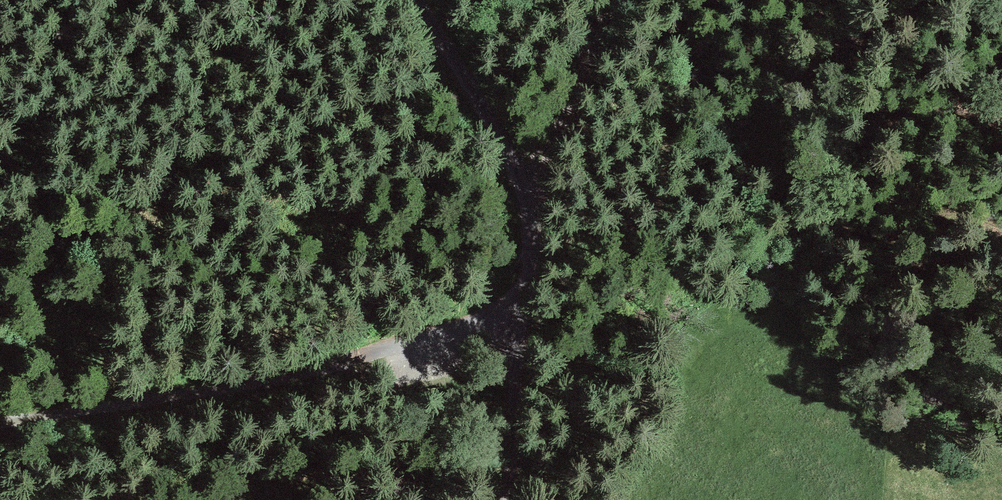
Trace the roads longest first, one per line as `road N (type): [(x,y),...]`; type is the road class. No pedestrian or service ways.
road 1 (track): [(505,499),(531,190),(405,0)]
road 2 (track): [(521,317),(105,426),(0,437)]
road 3 (track): [(531,190),(612,0)]

